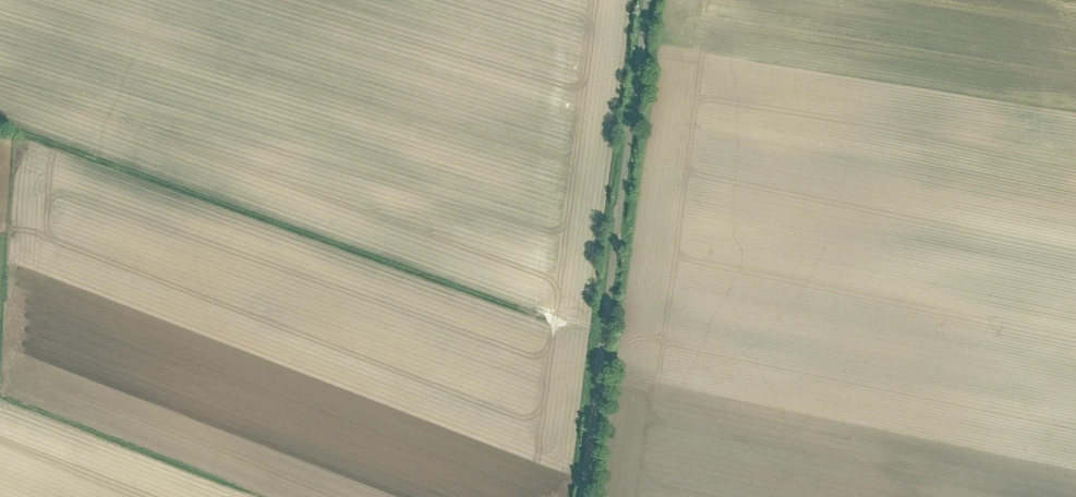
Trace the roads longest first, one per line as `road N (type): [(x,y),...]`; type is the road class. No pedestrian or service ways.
road 1 (unclassified): [(638,0),(576,496)]

